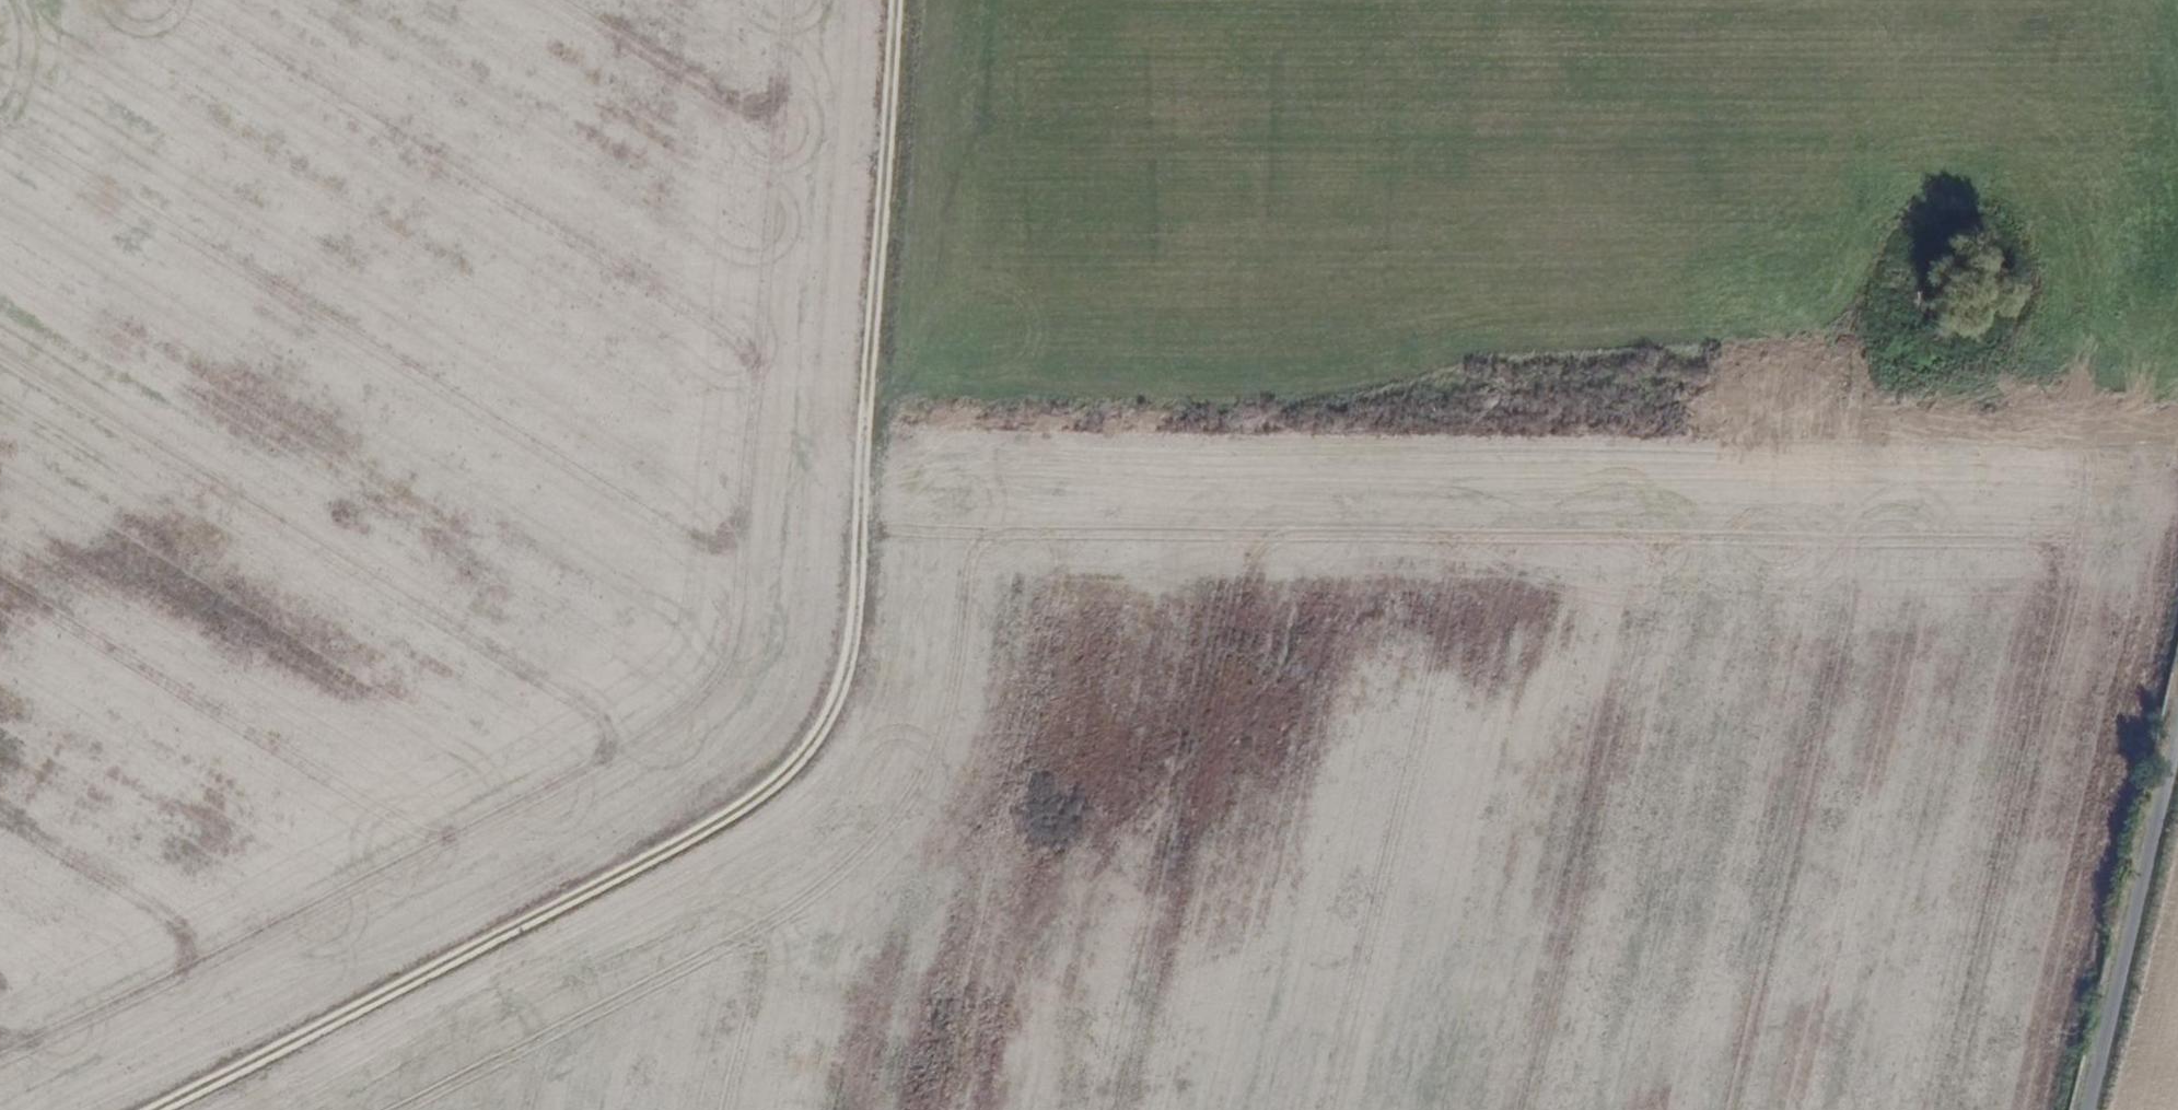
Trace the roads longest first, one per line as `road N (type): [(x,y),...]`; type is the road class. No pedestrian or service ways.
road 1 (track): [(143,1109),(676,844),(785,779),(822,731),(844,680),(858,567),(892,0)]
road 2 (track): [(2081,1109),(2177,709)]

